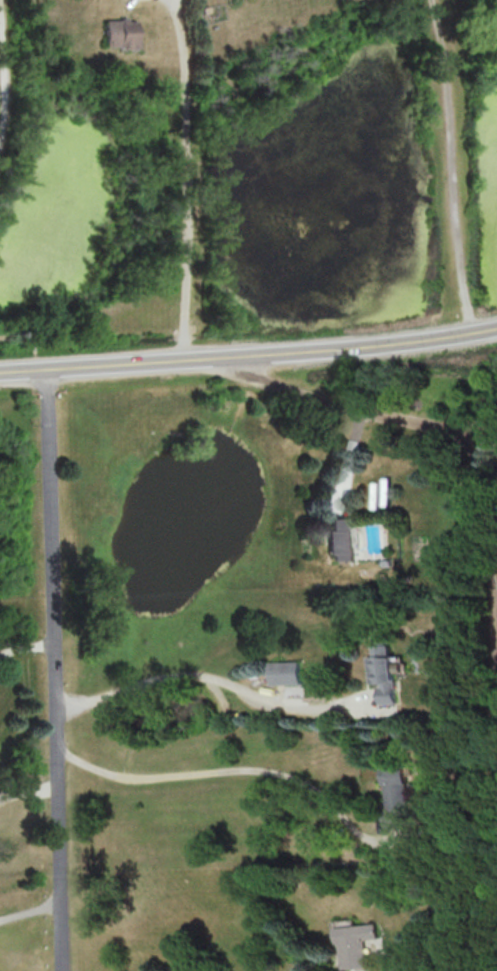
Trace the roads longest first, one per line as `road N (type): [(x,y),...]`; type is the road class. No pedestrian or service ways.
road 1 (residential): [(44,370),(62,970)]
road 2 (residential): [(496,924),(478,429),(496,409)]
road 3 (secondary): [(0,373),(376,348)]
road 4 (residential): [(238,355),(250,377),(308,396),(478,429)]
road 5 (secondary): [(376,348),(496,328)]

